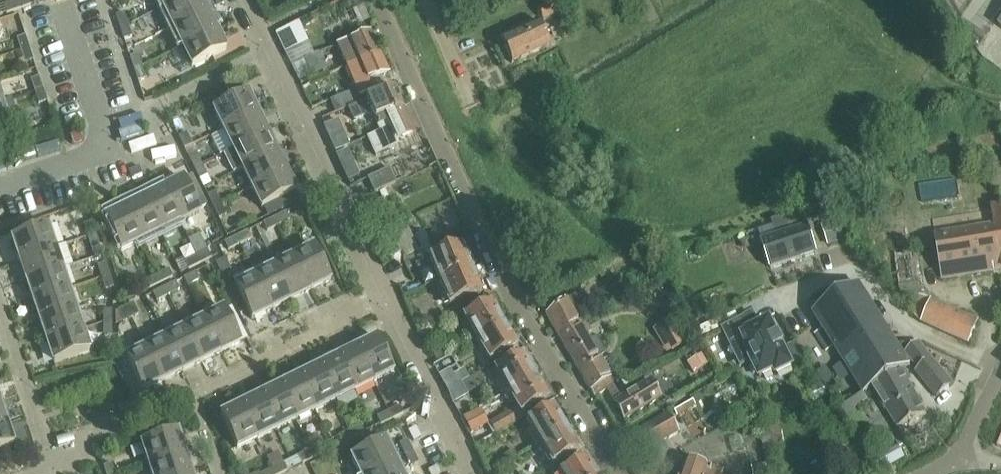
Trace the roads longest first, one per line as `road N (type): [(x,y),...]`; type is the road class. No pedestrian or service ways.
road 1 (residential): [(376,0),(501,286),(618,473)]
road 2 (residential): [(472,473),(249,0)]
road 3 (residential): [(0,186),(108,151),(65,17)]
road 4 (residential): [(928,473),(959,450),(1000,370)]

